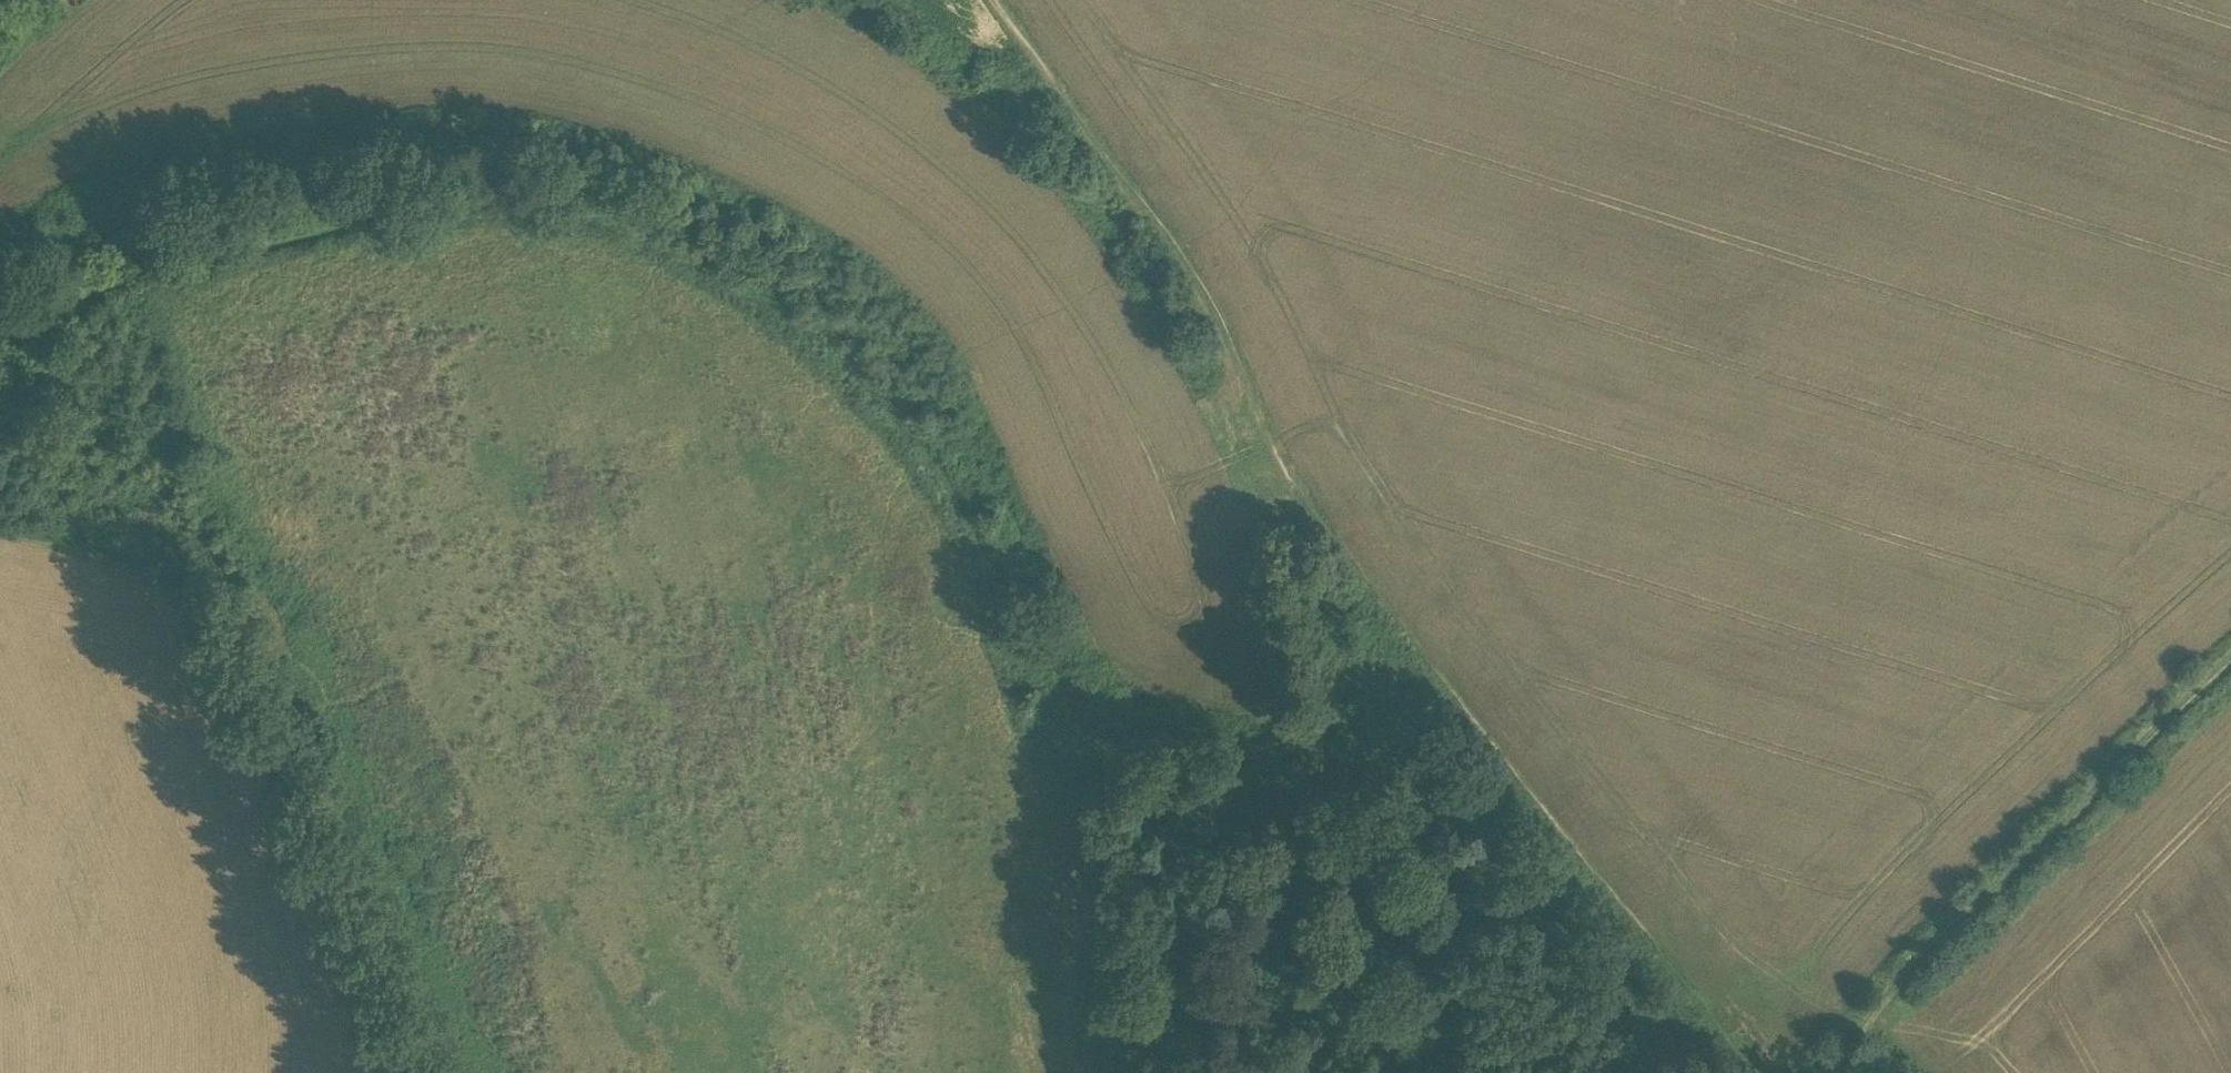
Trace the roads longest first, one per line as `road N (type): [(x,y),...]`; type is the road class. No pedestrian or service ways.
road 1 (track): [(1832,1072),(1961,920),(2230,663)]
road 2 (track): [(1017,0),(1136,167),(1290,464)]

